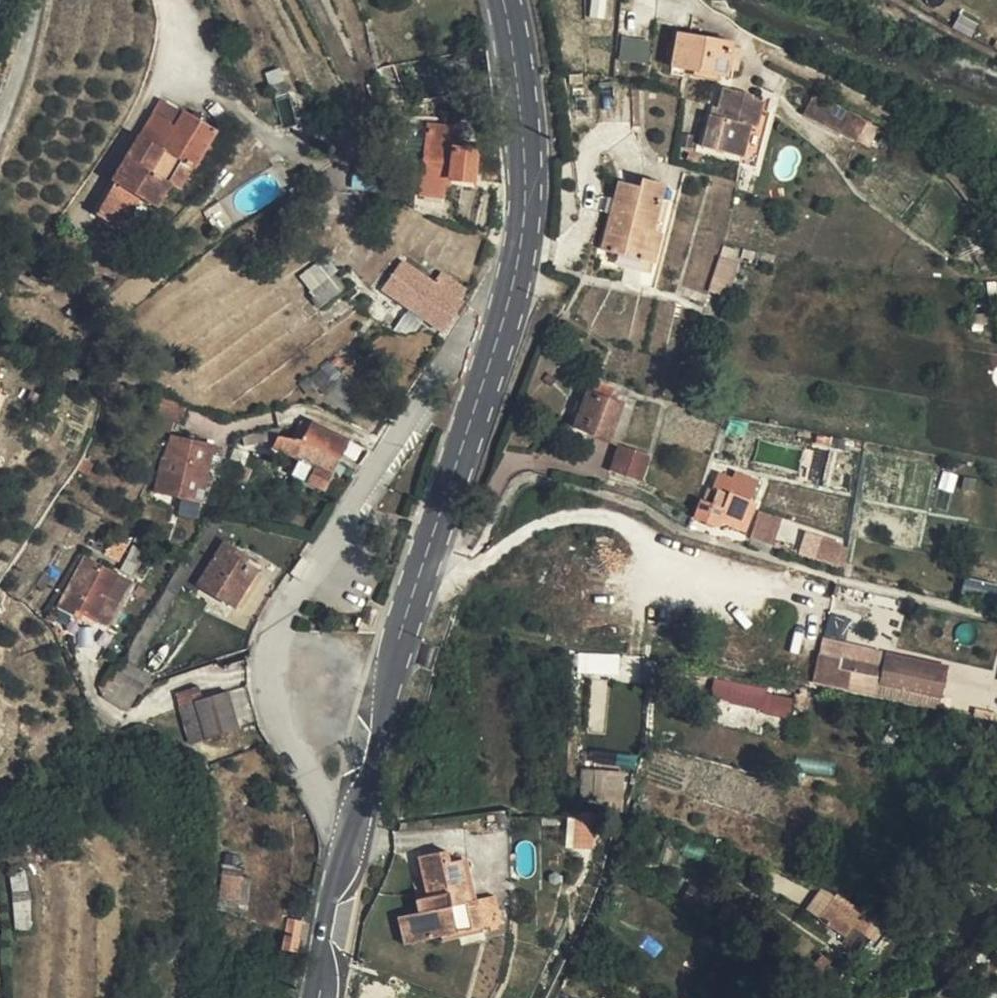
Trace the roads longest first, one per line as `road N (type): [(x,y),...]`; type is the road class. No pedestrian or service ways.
road 1 (residential): [(352,820),(306,767),(270,673),(280,613),(461,346),(501,325)]
road 2 (residential): [(417,581),(449,583),(537,527),(580,515),(623,522),(646,546),(726,577),(826,601)]
road 3 (tertiary): [(501,325),(523,225),(525,154),(503,0)]
road 4 (tertiary): [(417,581),(501,325)]
road 5 (tertiary): [(352,820),(417,581)]
road 6 (tertiary): [(317,997),(352,820)]
road 7 (residential): [(0,119),(33,0)]

